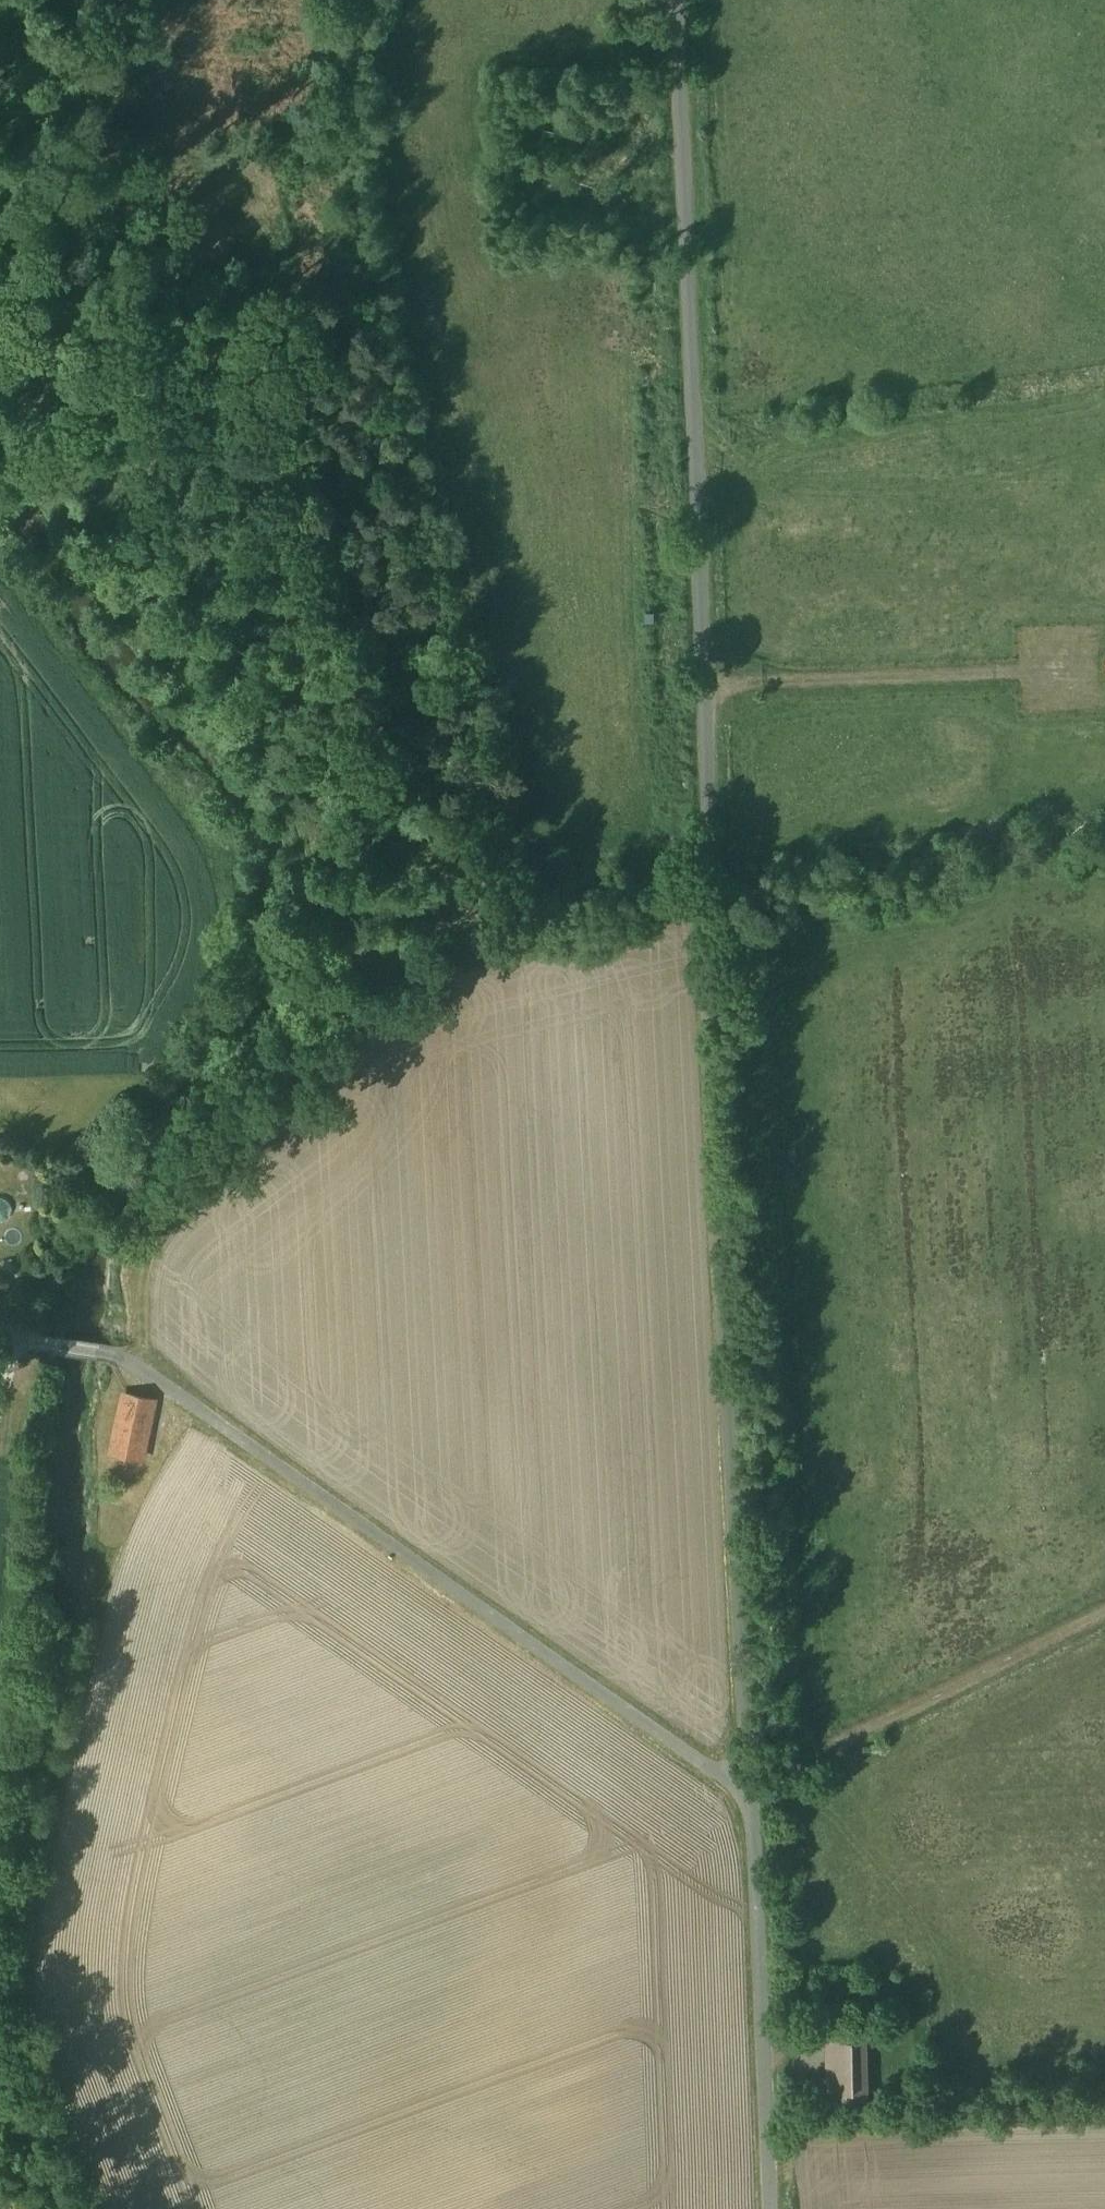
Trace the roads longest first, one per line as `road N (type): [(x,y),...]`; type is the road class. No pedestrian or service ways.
road 1 (unclassified): [(678,0),(696,1070),(762,2208)]

